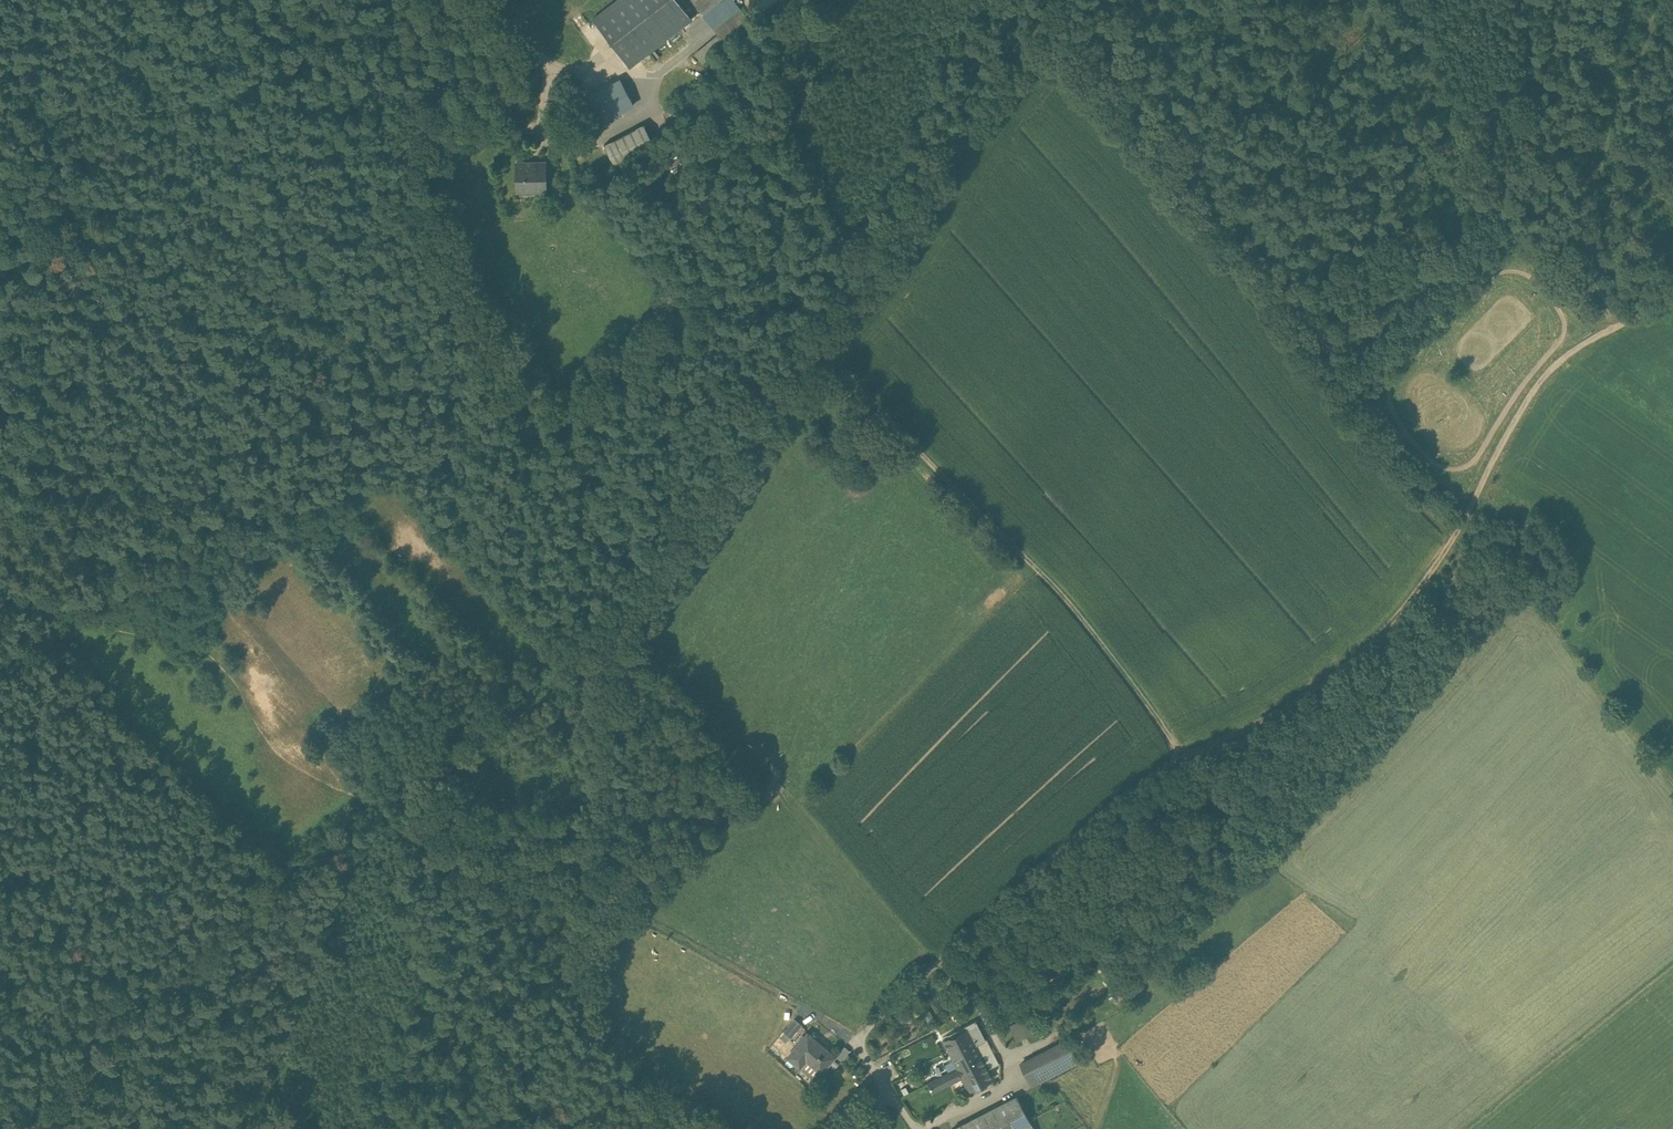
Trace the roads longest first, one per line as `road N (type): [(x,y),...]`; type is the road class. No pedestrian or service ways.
road 1 (track): [(1672,297),(1552,367),(1501,441),(1457,534),(1383,631),(1292,705),(1121,798),(855,1042),(888,1095)]
road 2 (track): [(1179,760),(1066,599),(655,191)]
road 3 (track): [(1457,534),(1413,497),(1134,154),(1028,42)]
road 4 (track): [(1631,320),(1594,273),(1581,229),(1614,99),(1641,59),(1655,0)]
road 5 (track): [(806,356),(769,367),(740,361),(653,214),(663,134)]
road 6 (track): [(855,1042),(613,900)]

